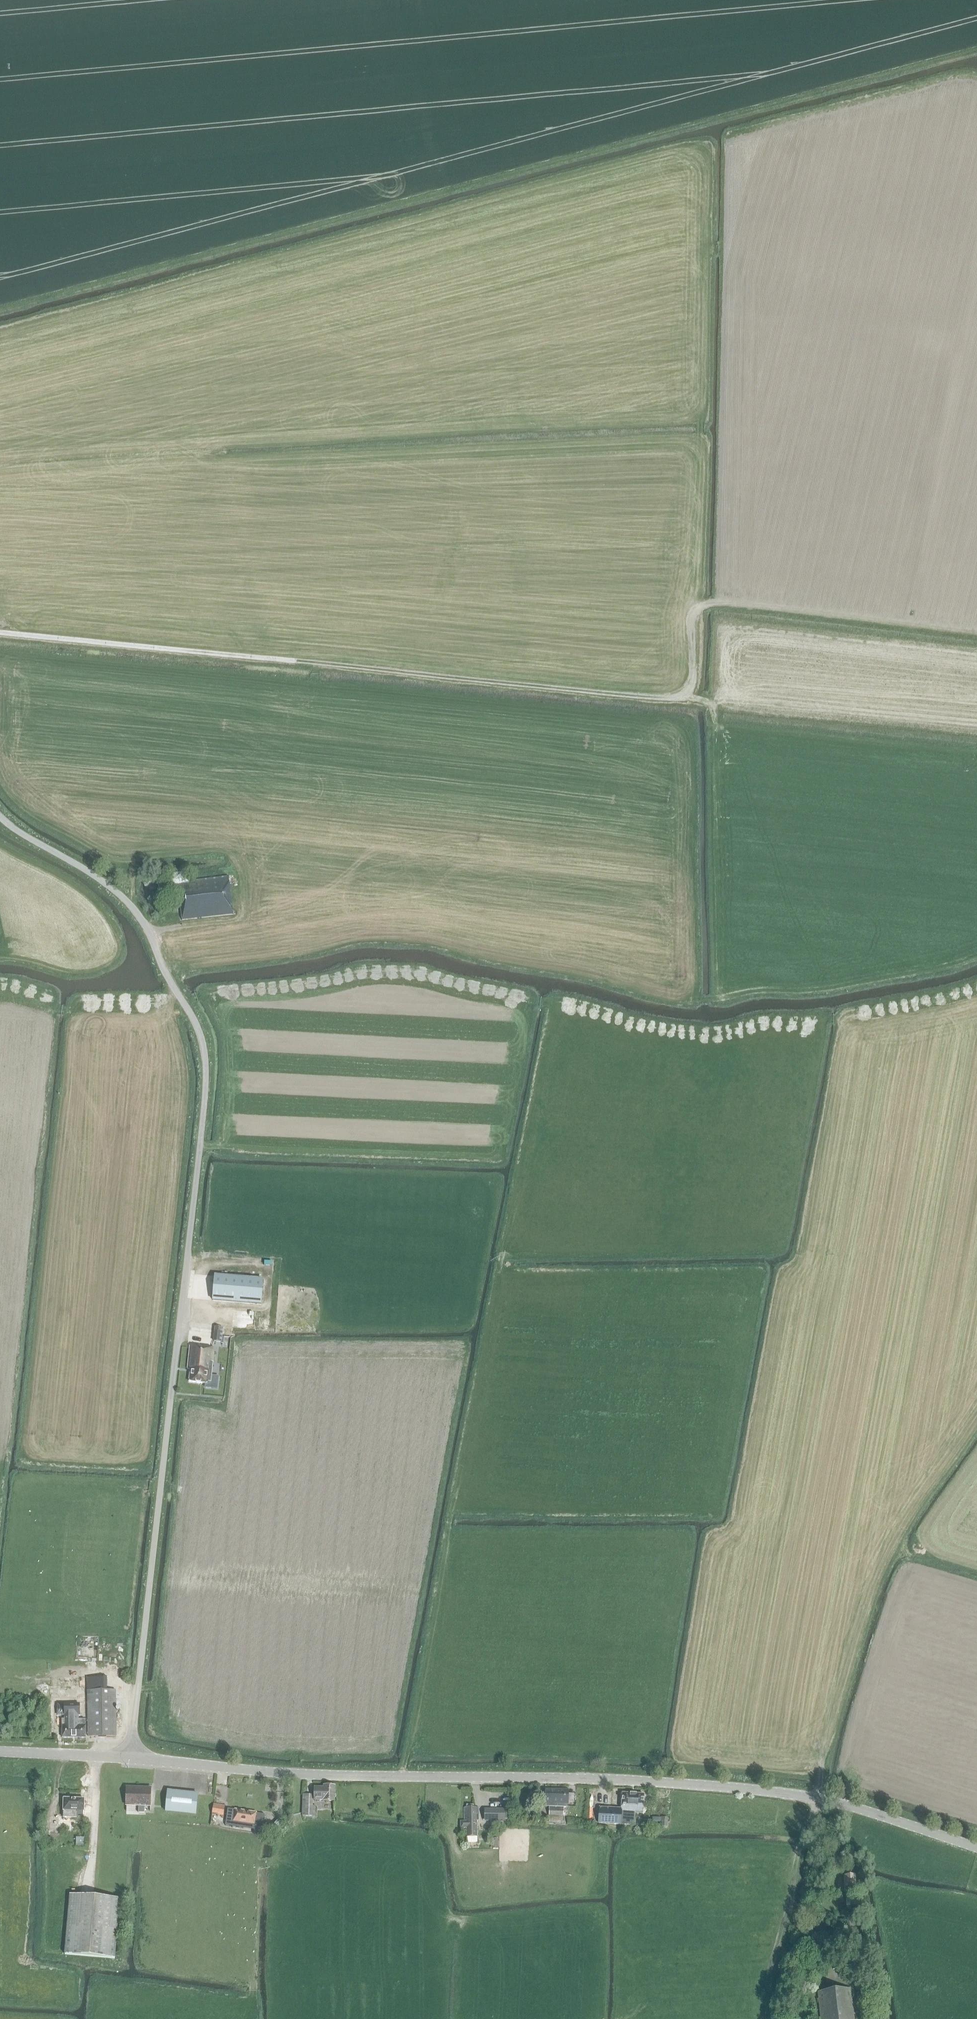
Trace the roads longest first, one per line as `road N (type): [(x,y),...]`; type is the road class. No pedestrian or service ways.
road 1 (unclassified): [(130,1759),(204,1052),(129,904),(0,817)]
road 2 (tertiary): [(976,1848),(840,1803),(735,1788),(303,1774),(130,1759)]
road 3 (track): [(0,632),(699,699)]
road 4 (tertiary): [(130,1759),(0,1752)]

